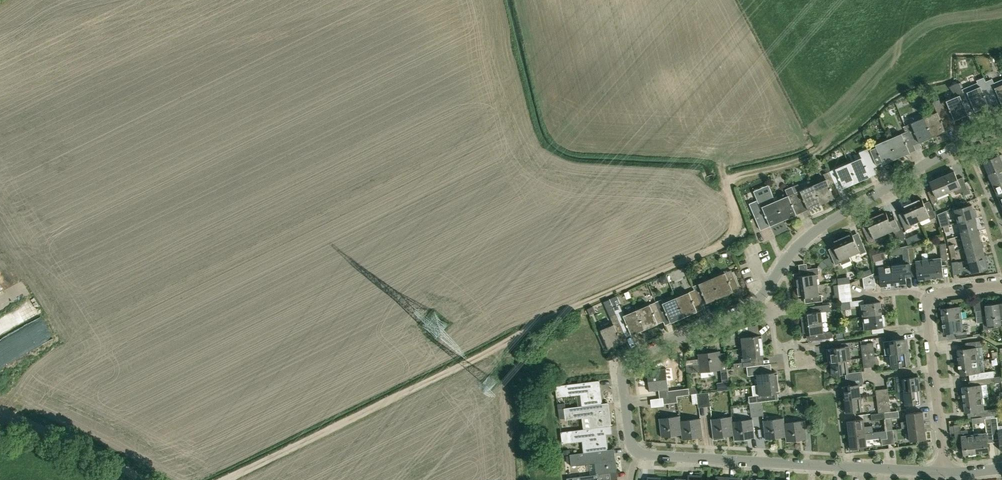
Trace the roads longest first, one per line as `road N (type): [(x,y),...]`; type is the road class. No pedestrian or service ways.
road 1 (track): [(225,479),(729,242),(739,220),(712,141)]
road 2 (residential): [(638,454),(625,364),(746,308),(815,230),(1001,128)]
road 3 (residential): [(942,472),(638,454)]
road 4 (residential): [(1001,286),(927,298),(942,472)]
road 5 (unclassified): [(139,479),(0,409)]

